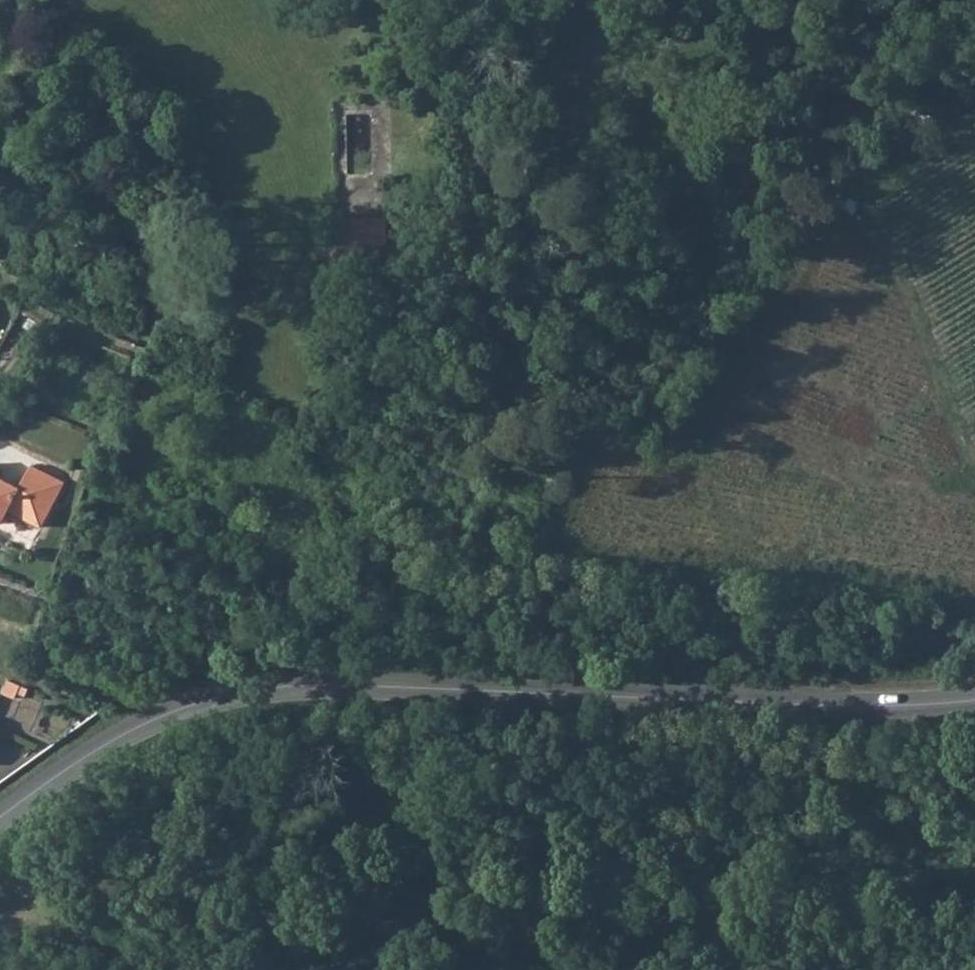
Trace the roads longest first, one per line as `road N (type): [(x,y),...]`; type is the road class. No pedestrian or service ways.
road 1 (tertiary): [(974,699),(898,711),(324,686),(180,713),(95,751),(0,818)]

